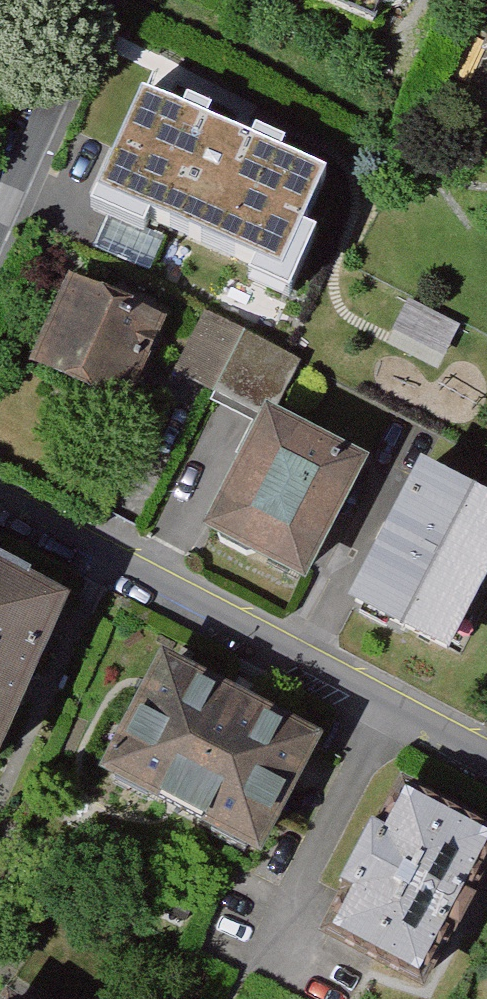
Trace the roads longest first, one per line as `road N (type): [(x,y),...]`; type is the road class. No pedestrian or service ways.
road 1 (residential): [(486,752),(0,499)]
road 2 (residential): [(99,0),(0,215)]

